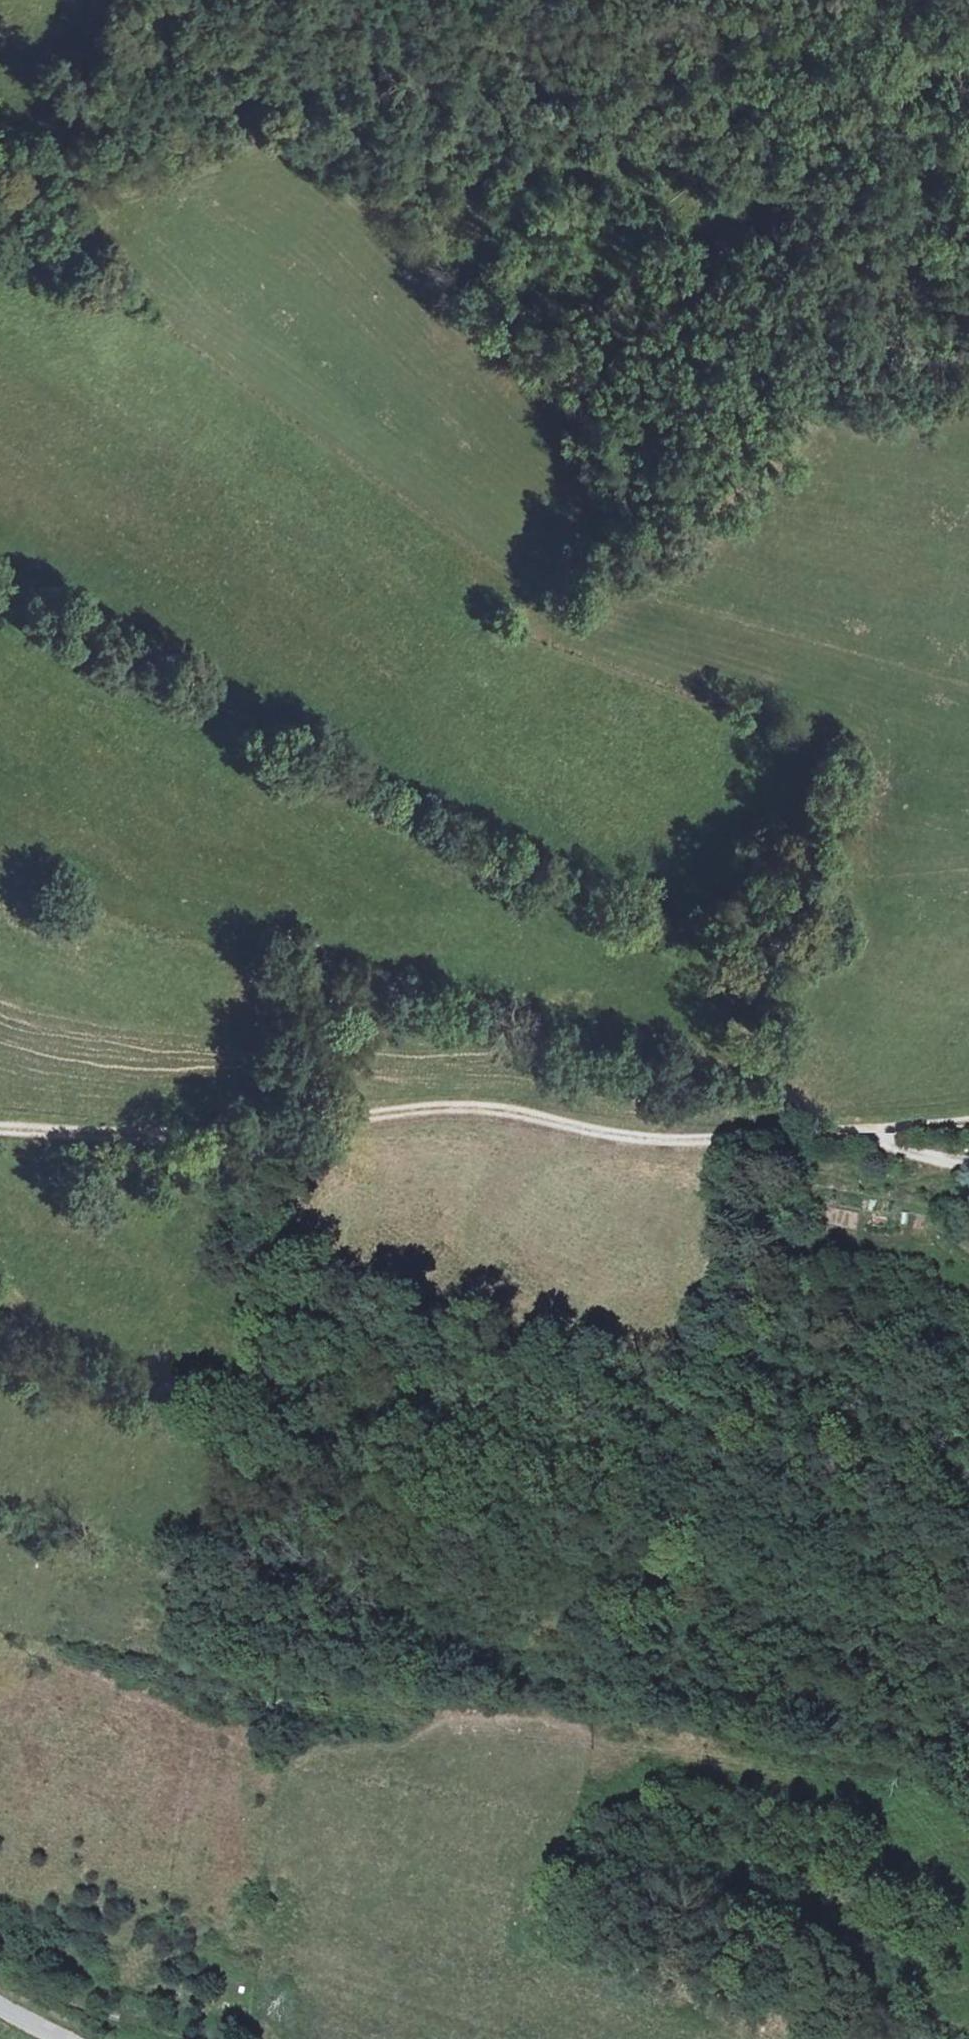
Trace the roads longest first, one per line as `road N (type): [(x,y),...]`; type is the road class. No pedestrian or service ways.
road 1 (track): [(0,1129),(151,1138),(277,1130),(411,1110),(491,1110),(640,1141),(741,1141),(968,1123)]

